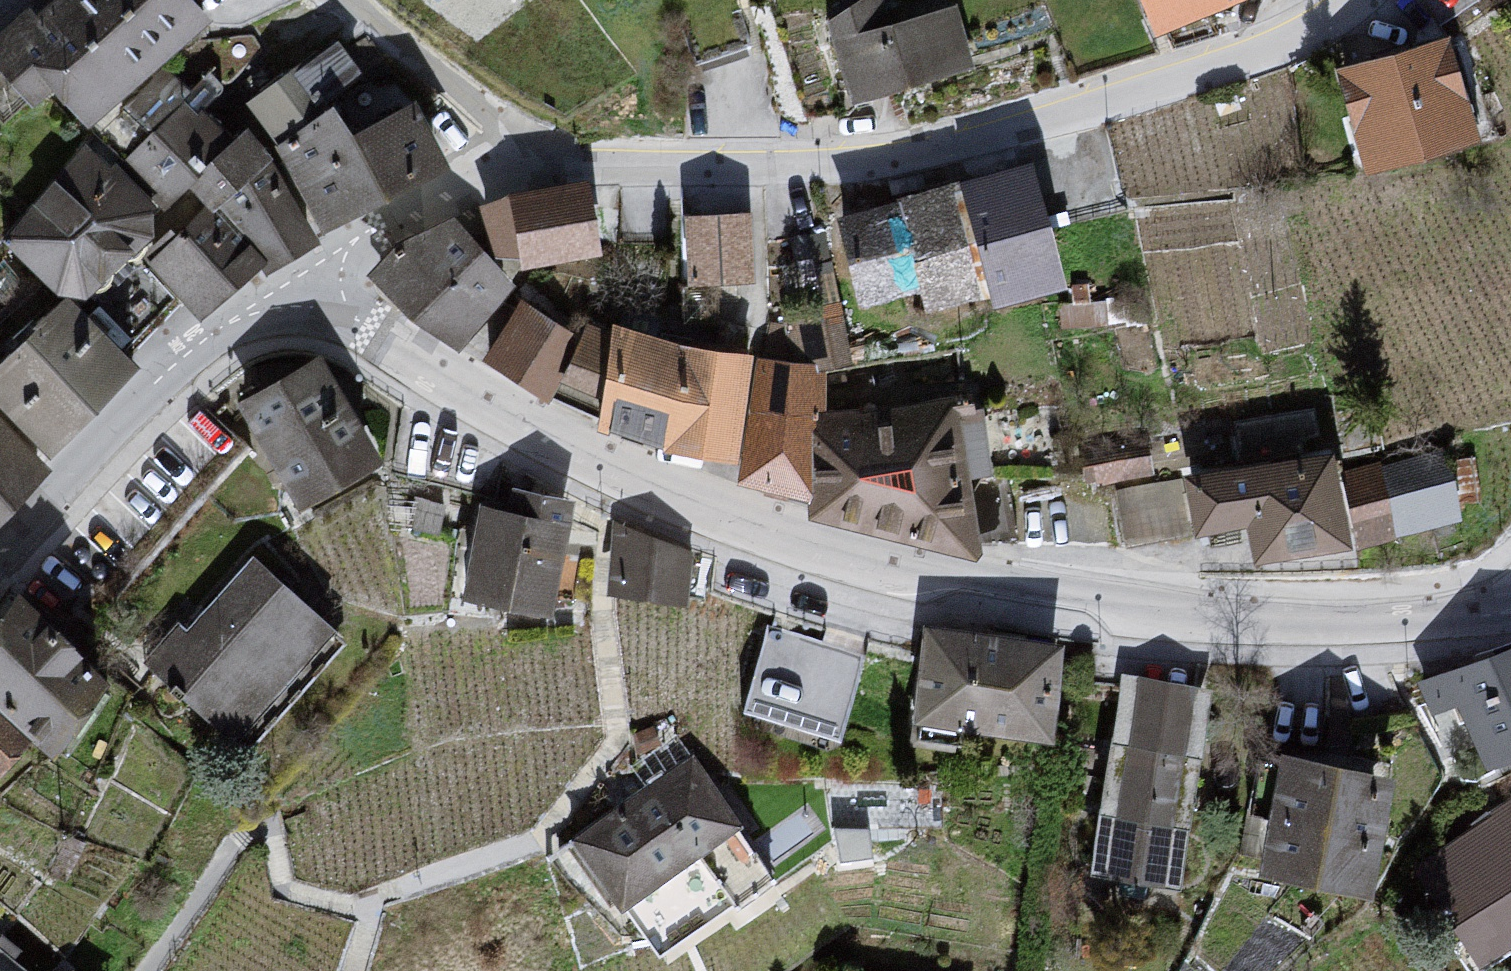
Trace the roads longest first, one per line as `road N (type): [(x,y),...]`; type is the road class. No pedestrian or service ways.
road 1 (residential): [(1510,613),(1303,628),(1020,590),(809,545),(618,469),(512,414),(299,278)]
road 2 (residential): [(1351,0),(1295,33),(1105,101),(866,162),(522,164),(422,201),(299,278)]
road 3 (residential): [(299,278),(147,392),(0,562)]

